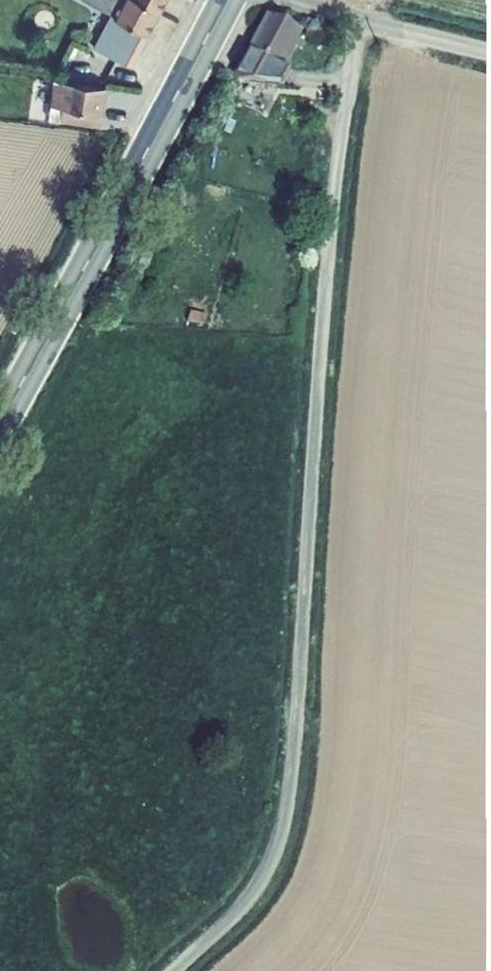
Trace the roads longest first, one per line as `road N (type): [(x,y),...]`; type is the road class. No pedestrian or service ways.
road 1 (unclassified): [(363,17),(323,307),(285,817),(267,870),(244,907),(173,970)]
road 2 (secondary): [(227,0),(0,416)]
road 3 (unclassified): [(490,48),(363,17)]

